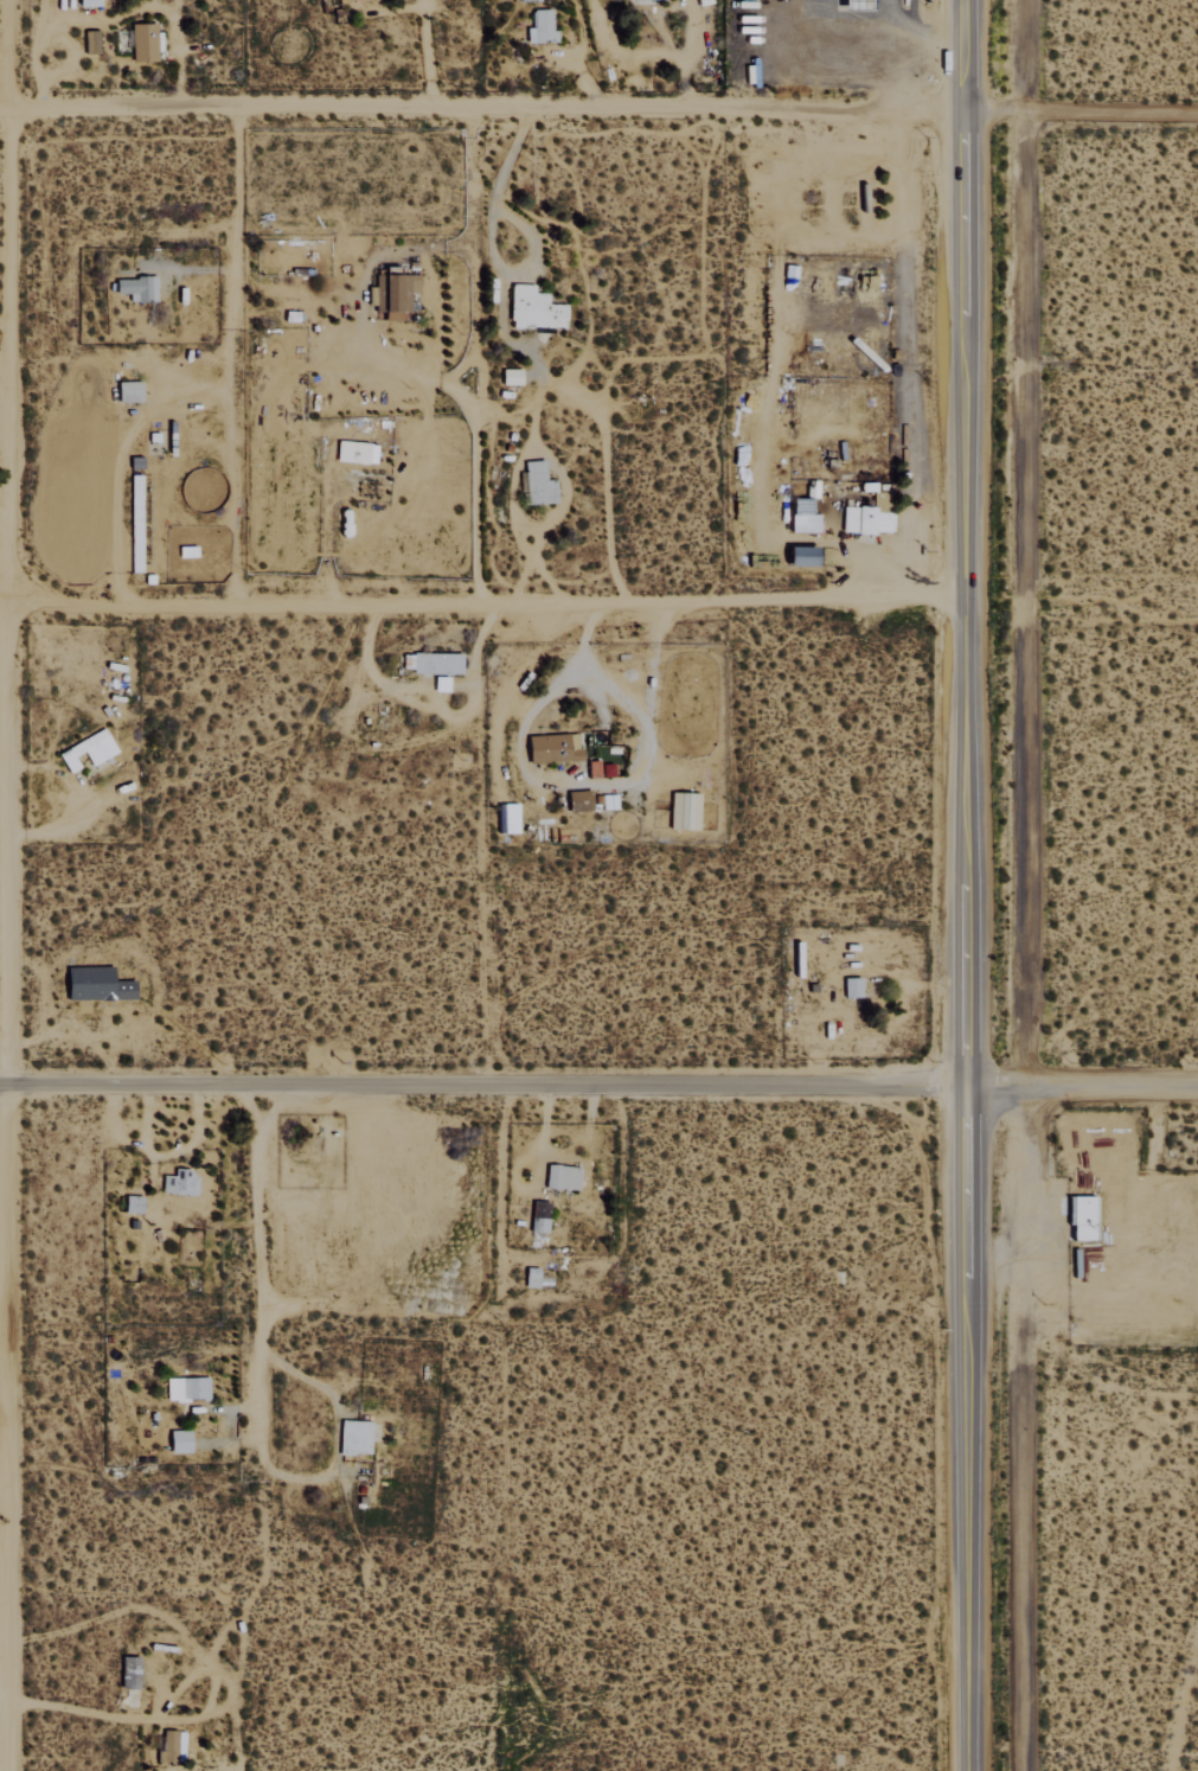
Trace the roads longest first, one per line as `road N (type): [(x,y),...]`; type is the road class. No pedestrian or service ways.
road 1 (track): [(1032,1089),(1036,0)]
road 2 (primary): [(968,1088),(967,0)]
road 3 (residential): [(968,1088),(0,1085)]
road 4 (residential): [(0,108),(967,107)]
road 5 (track): [(0,614),(965,605)]
road 6 (residential): [(4,1770),(0,1085)]
road 7 (primary): [(962,1770),(968,1088)]
road 8 (track): [(1031,1770),(1032,1089)]
road 9 (track): [(251,1085),(244,1475)]
road 10 (residential): [(0,287),(6,0)]
road 11 (track): [(967,107),(1197,111)]
road 12 (residential): [(1197,1090),(968,1088)]

